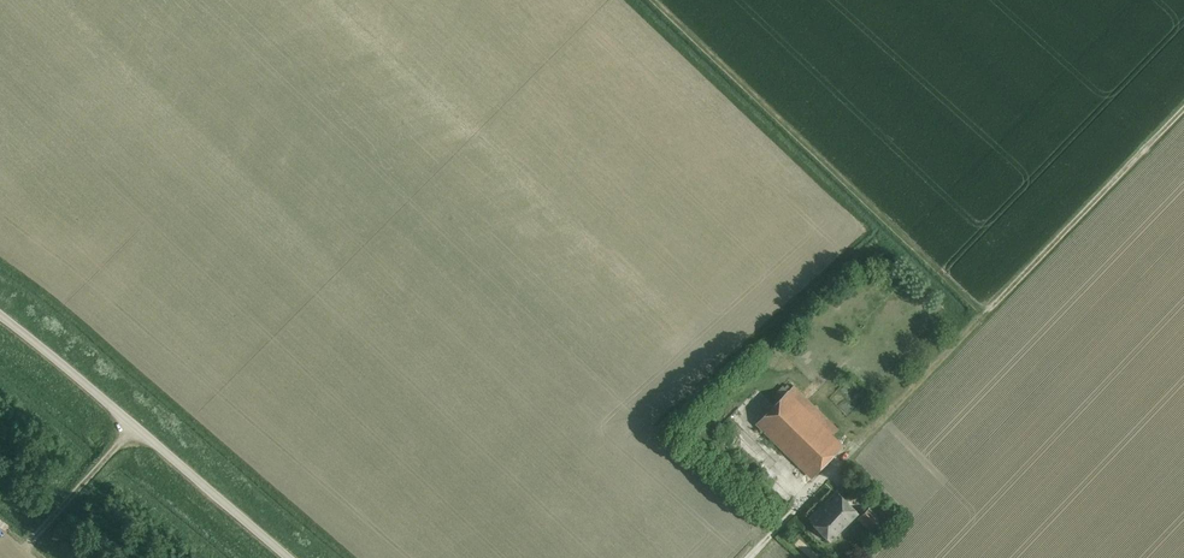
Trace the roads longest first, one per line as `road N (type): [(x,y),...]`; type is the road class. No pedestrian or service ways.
road 1 (track): [(796,505),(1183,106)]
road 2 (unclassified): [(285,557),(0,319)]

